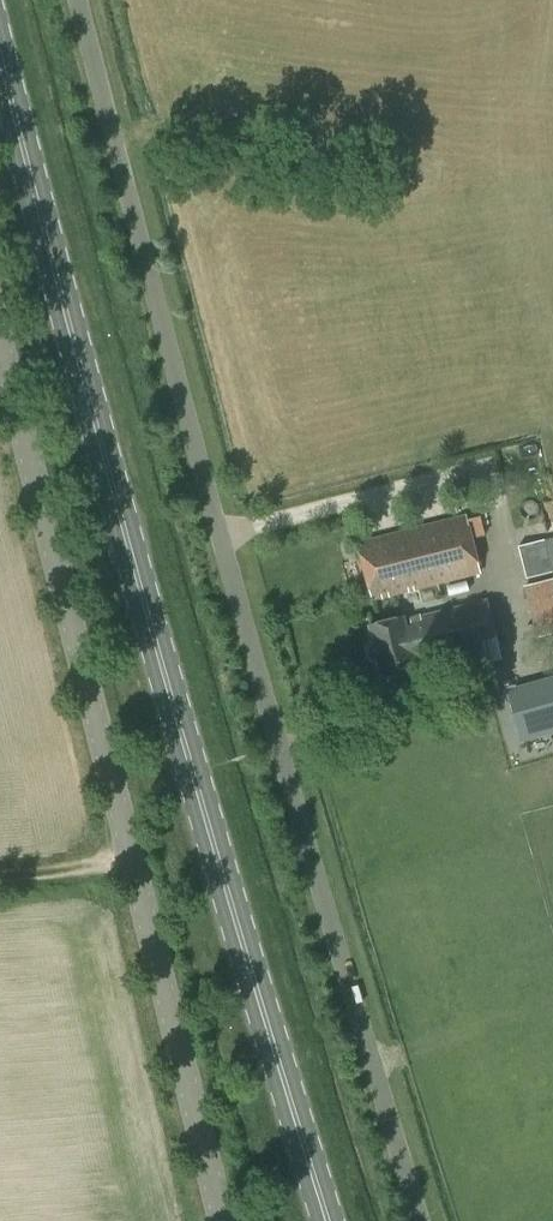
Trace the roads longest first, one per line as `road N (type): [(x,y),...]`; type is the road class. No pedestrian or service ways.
road 1 (unclassified): [(418,1220),(208,495),(79,0)]
road 2 (primary): [(329,1220),(200,802),(0,55)]
road 3 (unclassified): [(217,1220),(0,365)]

